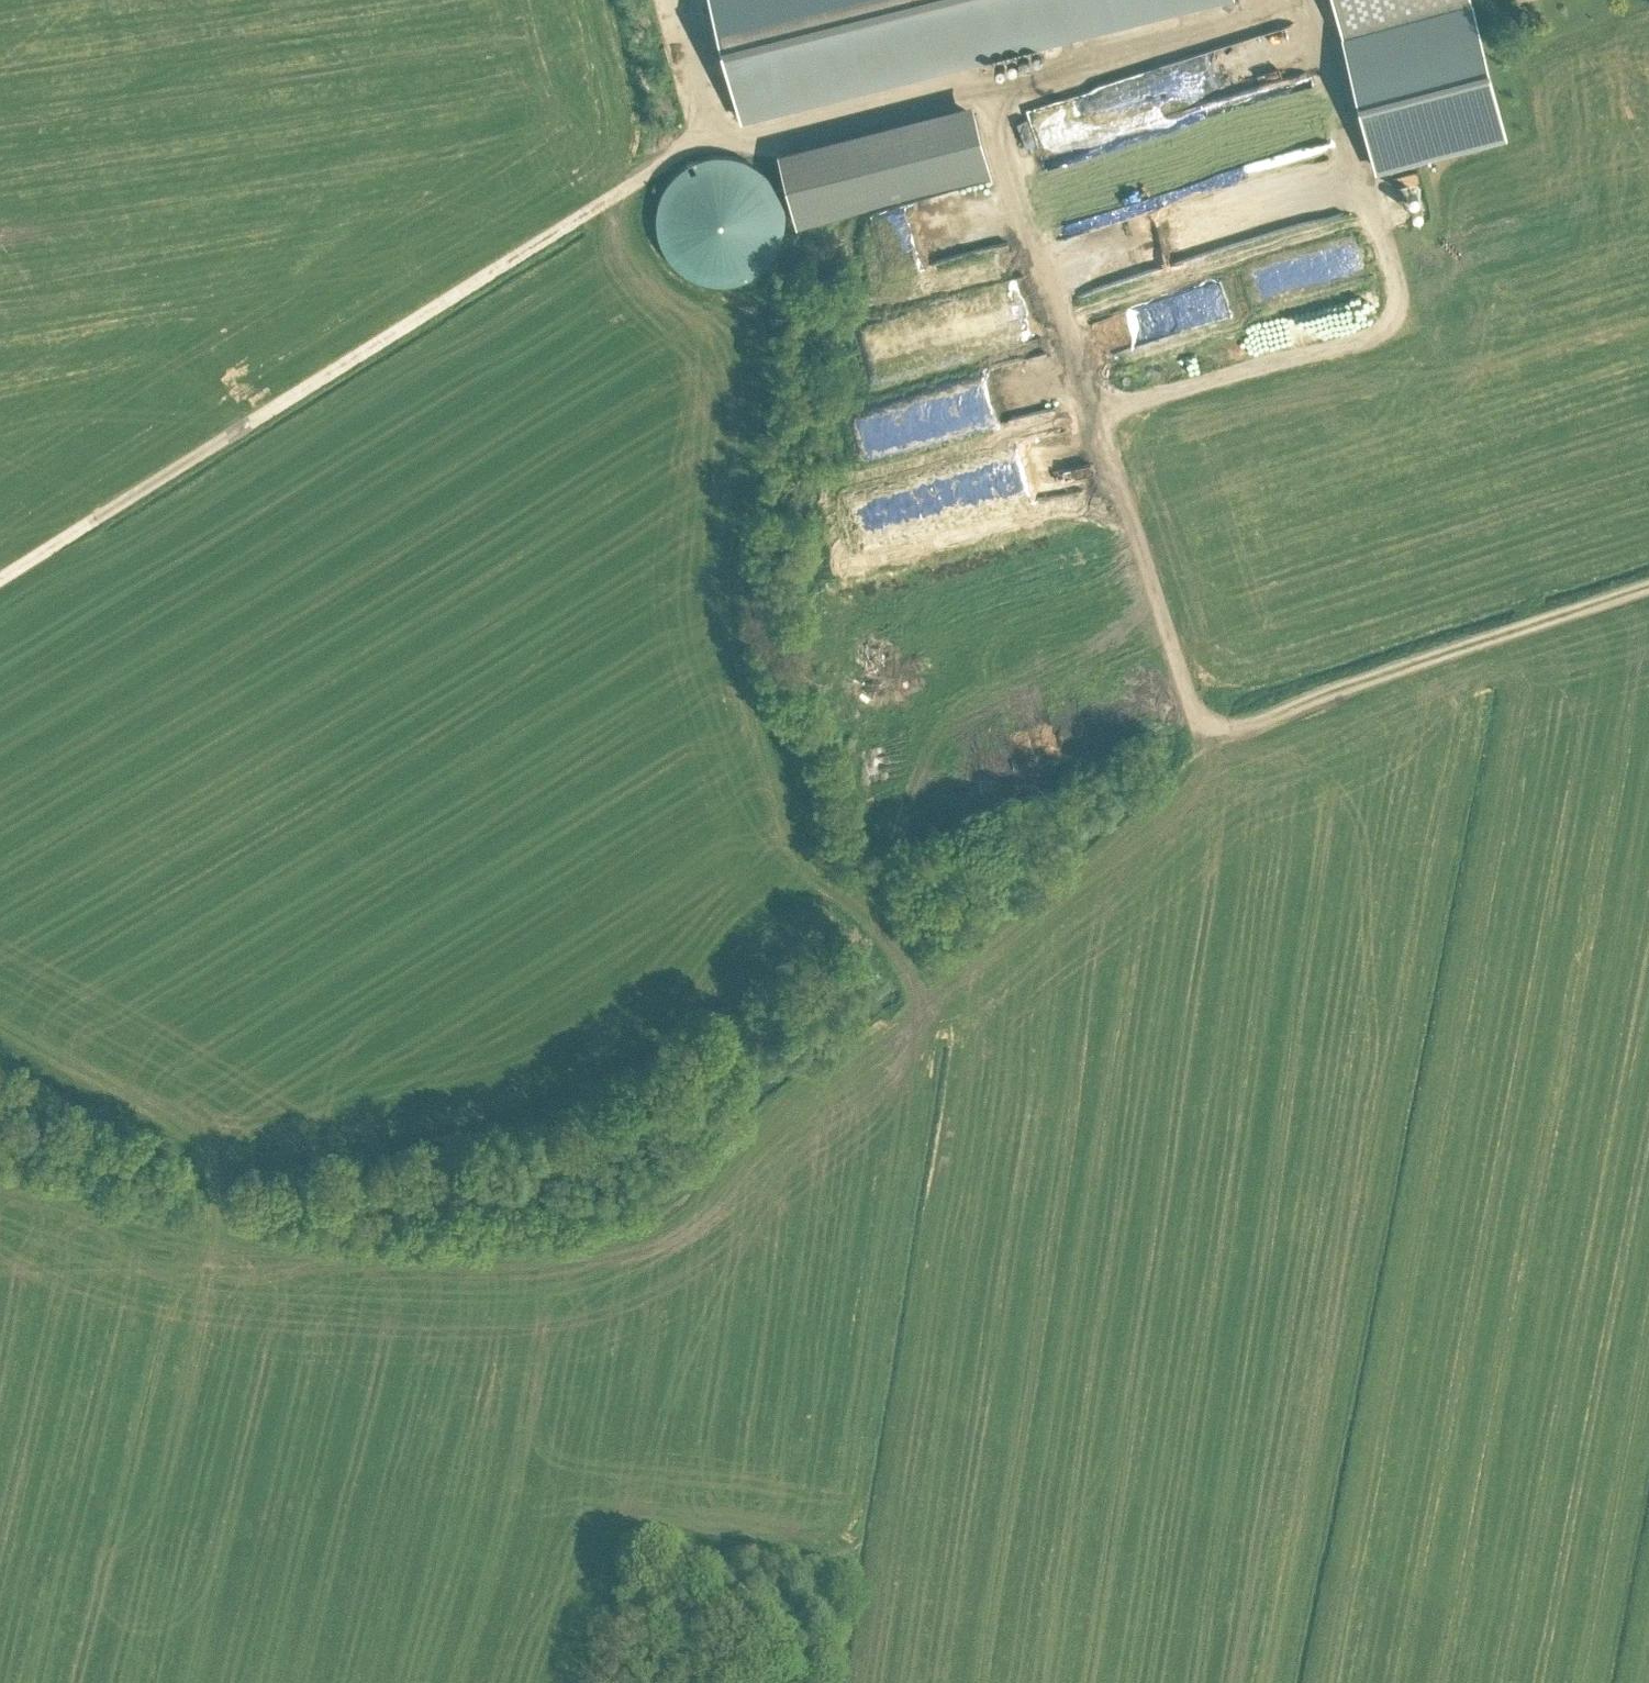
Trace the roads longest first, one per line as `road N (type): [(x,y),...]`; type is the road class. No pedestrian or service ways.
road 1 (track): [(1648,583),(1229,723),(1202,713),(1186,683),(992,85)]

